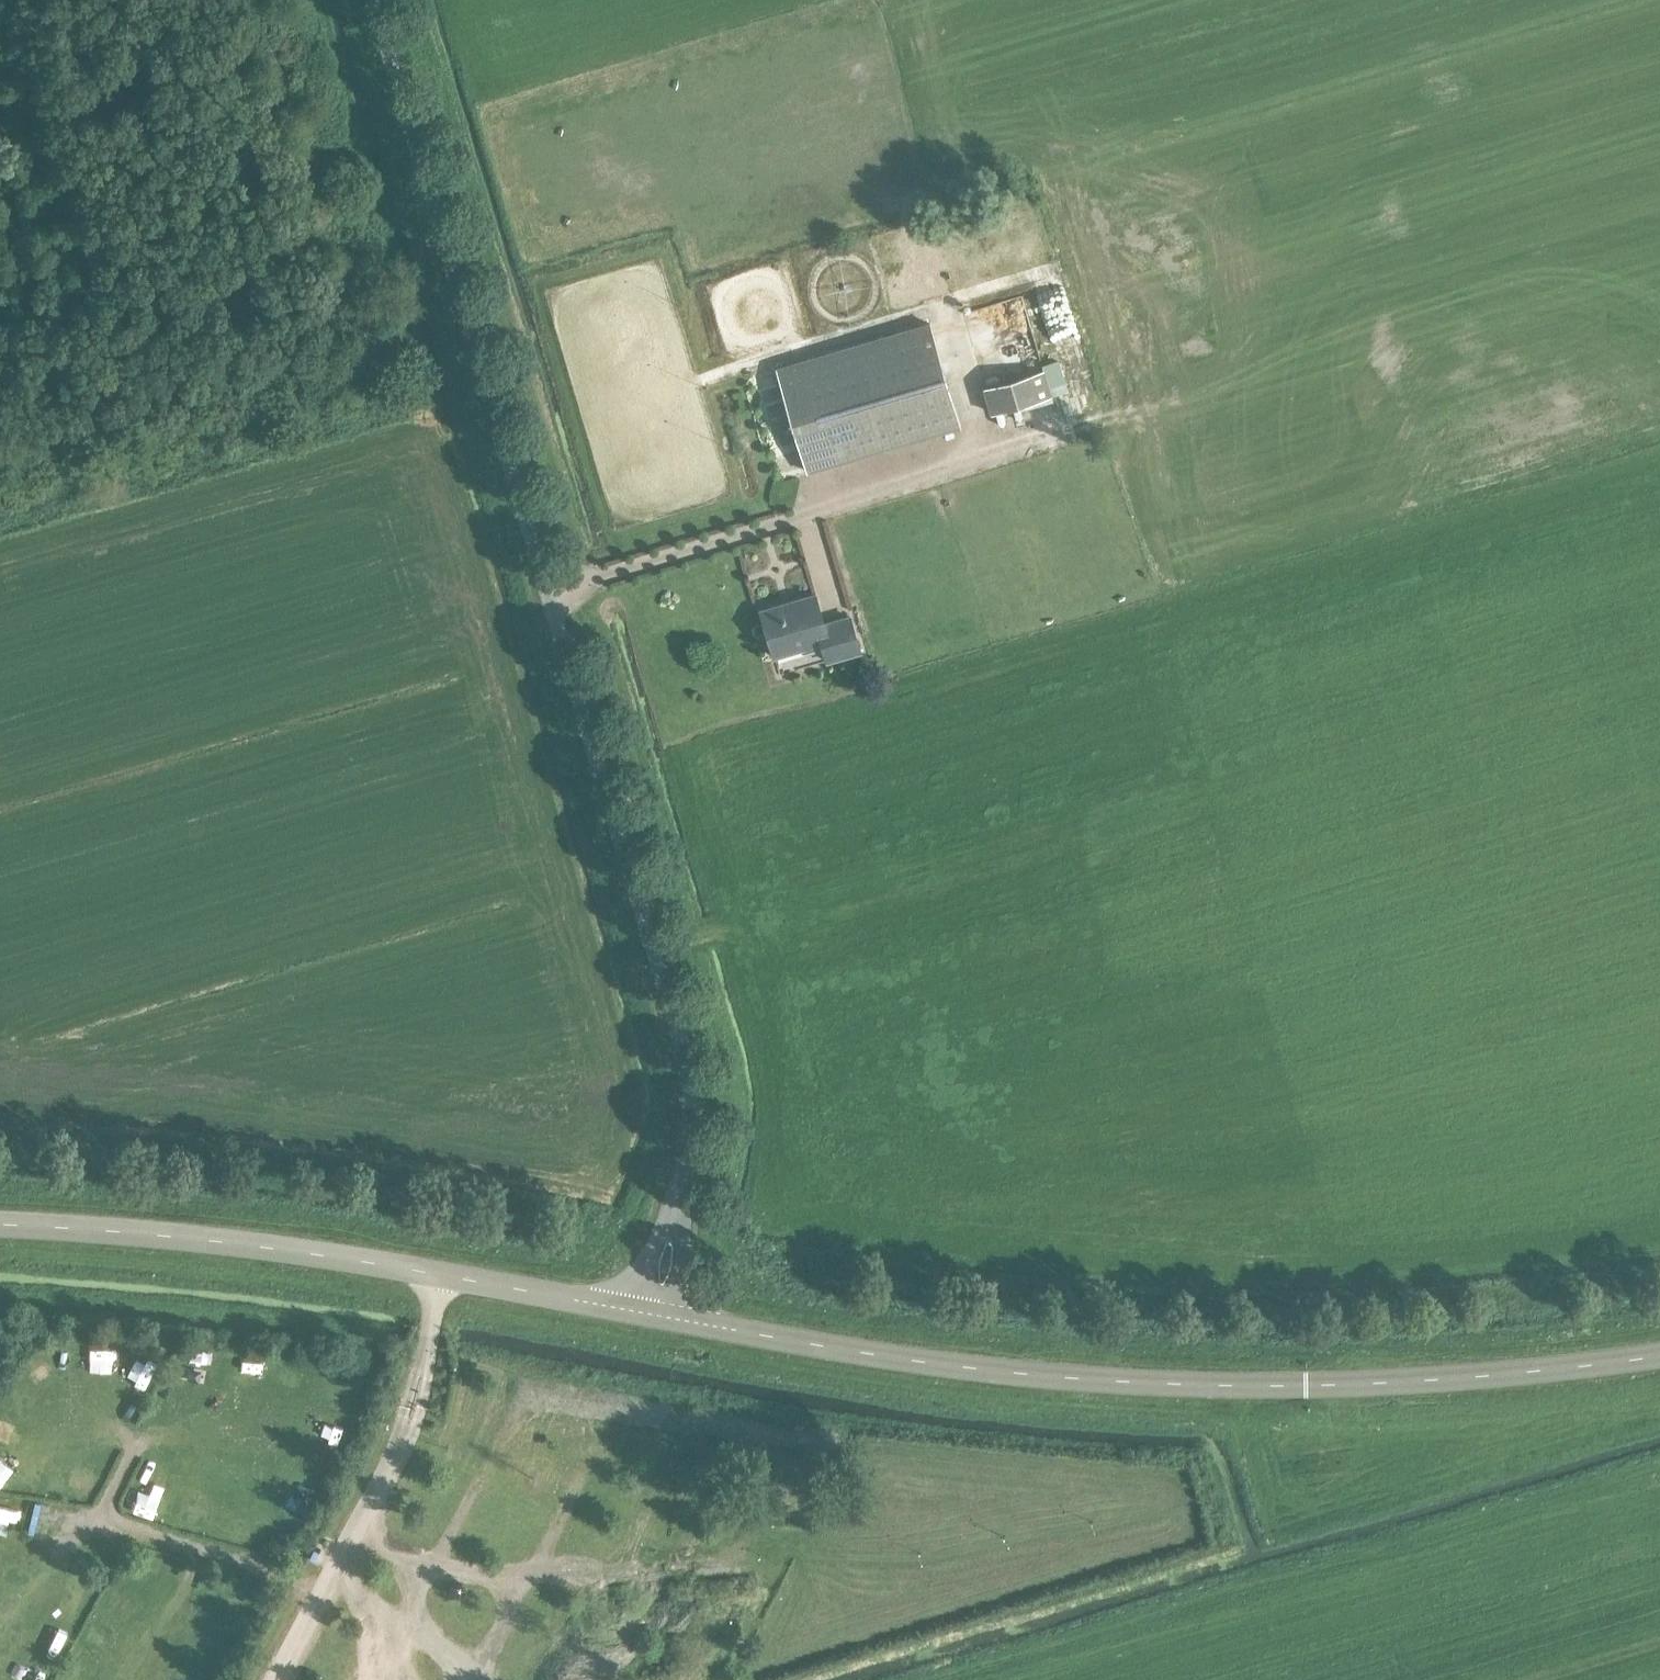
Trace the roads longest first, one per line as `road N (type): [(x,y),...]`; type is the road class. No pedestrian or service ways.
road 1 (unclassified): [(654,1313),(693,1108),(688,1068),(363,0)]
road 2 (unclassified): [(654,1313),(840,1350),(1088,1378),(1351,1384),(1659,1356)]
road 3 (unclassified): [(0,1225),(191,1238),(654,1313)]

